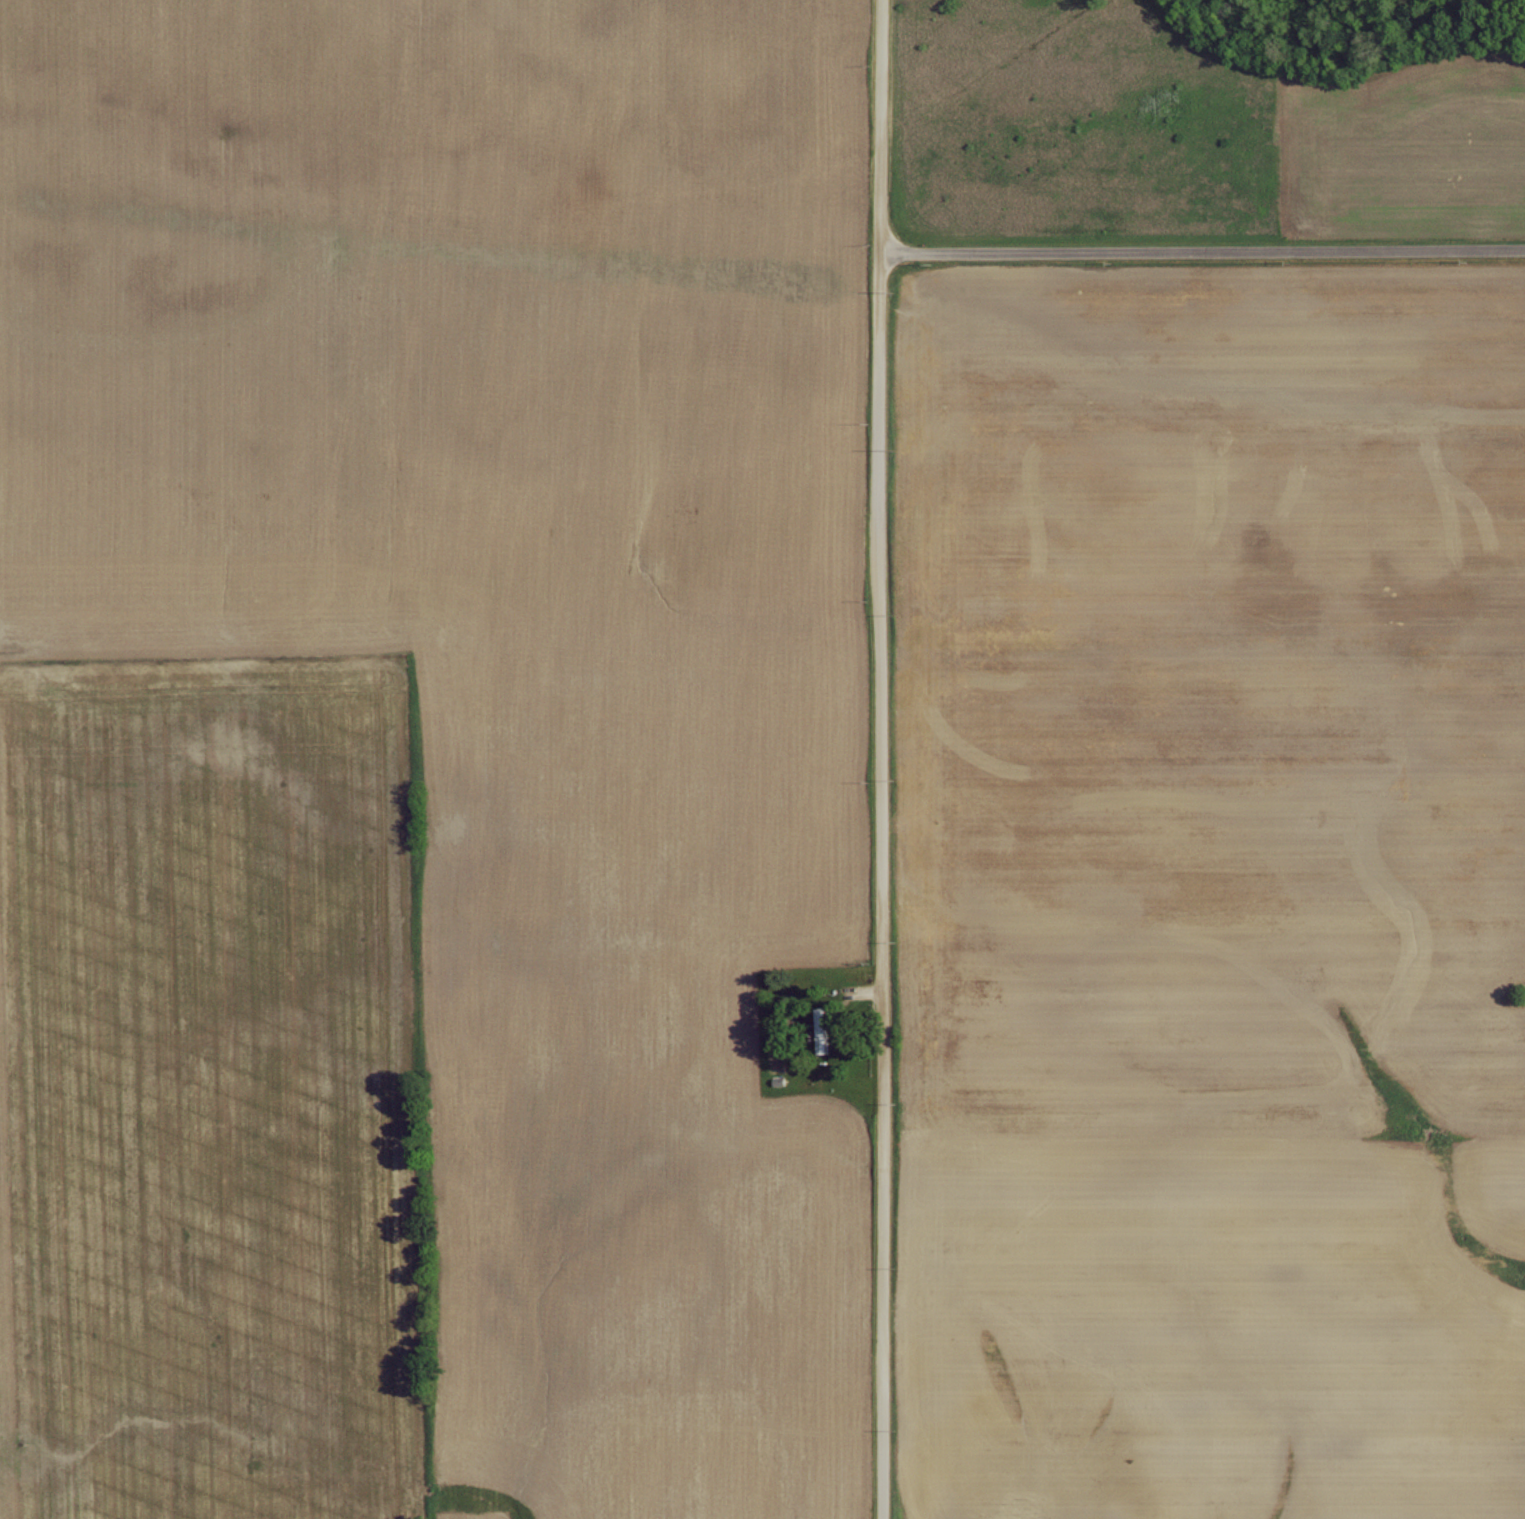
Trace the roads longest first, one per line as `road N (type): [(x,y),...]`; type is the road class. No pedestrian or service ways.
road 1 (tertiary): [(883,1518),(882,0)]
road 2 (residential): [(878,255),(1524,252)]

